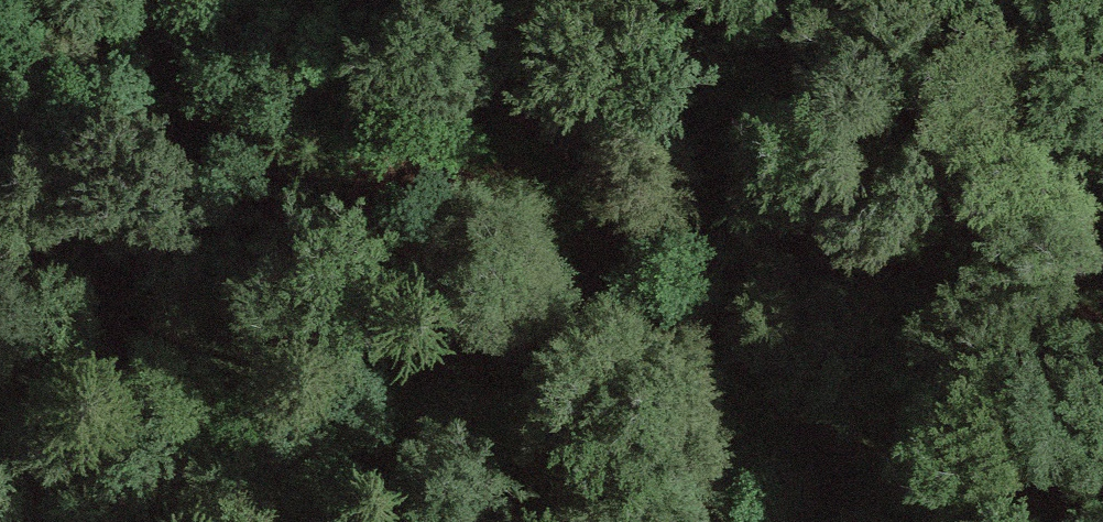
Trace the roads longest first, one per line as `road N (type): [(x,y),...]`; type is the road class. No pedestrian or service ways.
road 1 (track): [(841,521),(820,453),(708,261),(619,168),(402,29),(330,0)]
road 2 (track): [(651,0),(744,50),(929,177),(1079,316),(1102,327)]
road 3 (track): [(0,473),(179,521)]

